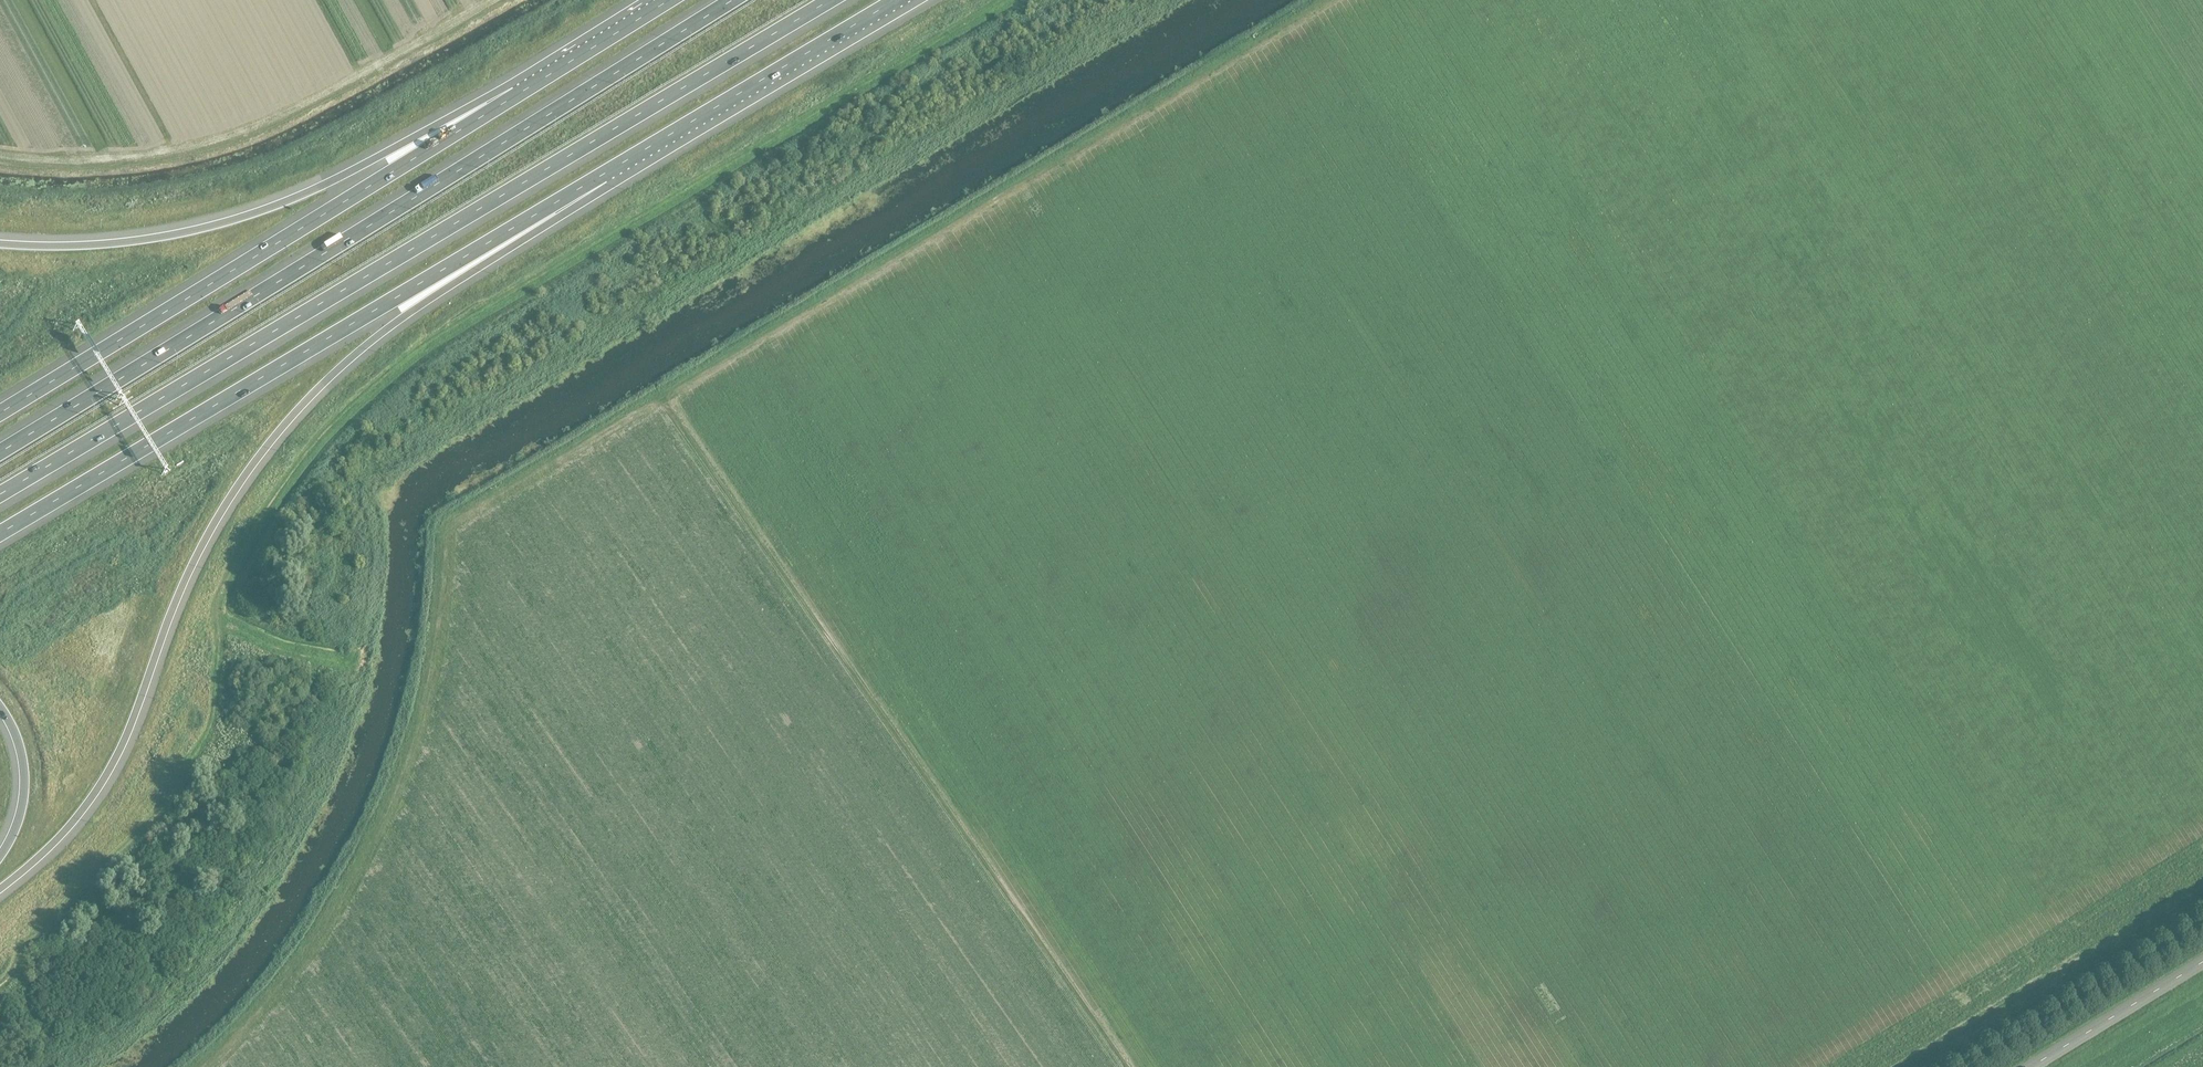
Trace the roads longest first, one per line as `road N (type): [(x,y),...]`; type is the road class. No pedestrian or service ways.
road 1 (motorway): [(0,494),(830,0)]
road 2 (motorway): [(0,892),(69,833),(106,782),(198,556),(260,465),(381,337),(602,176)]
road 3 (motorway): [(732,0),(0,453)]
road 4 (motorway): [(0,533),(602,176)]
road 5 (motorway): [(517,95),(0,414)]
road 6 (motorway): [(517,95),(258,213),(115,243),(0,244)]
road 7 (motorway): [(602,176),(896,0)]
road 8 (unclassified): [(2032,1066),(2202,964)]
road 9 (motorway): [(669,0),(517,95)]
road 10 (motorway): [(0,707),(16,732),(25,783),(15,833),(0,857)]

